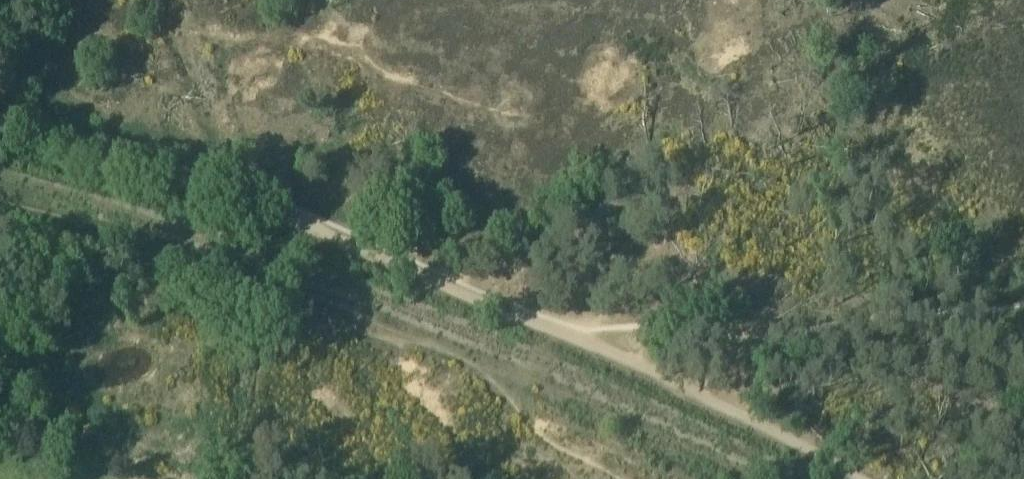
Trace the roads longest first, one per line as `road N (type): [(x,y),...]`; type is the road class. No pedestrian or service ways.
road 1 (track): [(1023,307),(581,301),(526,308),(279,215),(0,134)]
road 2 (track): [(526,308),(521,321),(276,225),(0,148)]
road 3 (track): [(521,321),(846,478)]

